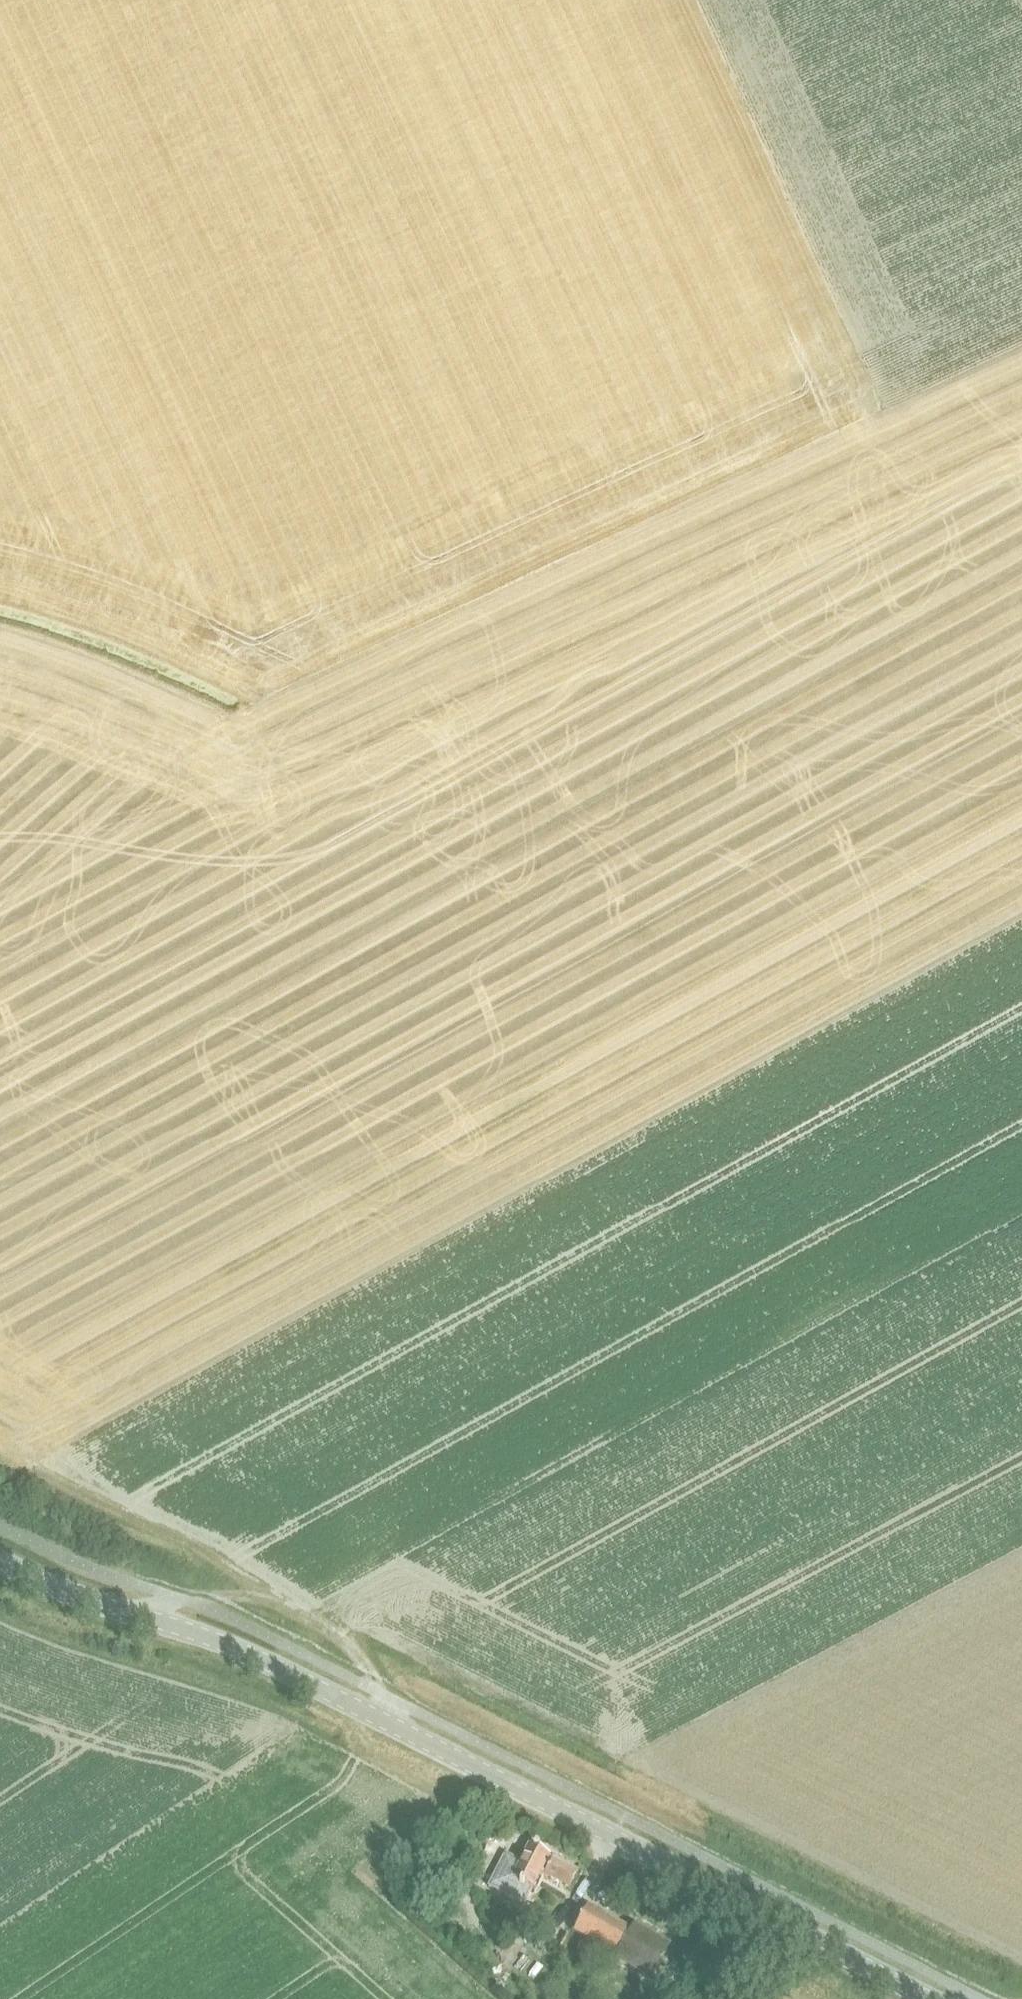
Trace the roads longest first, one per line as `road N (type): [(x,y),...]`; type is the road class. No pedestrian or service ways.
road 1 (tertiary): [(931,1998),(250,1656),(0,1562)]

